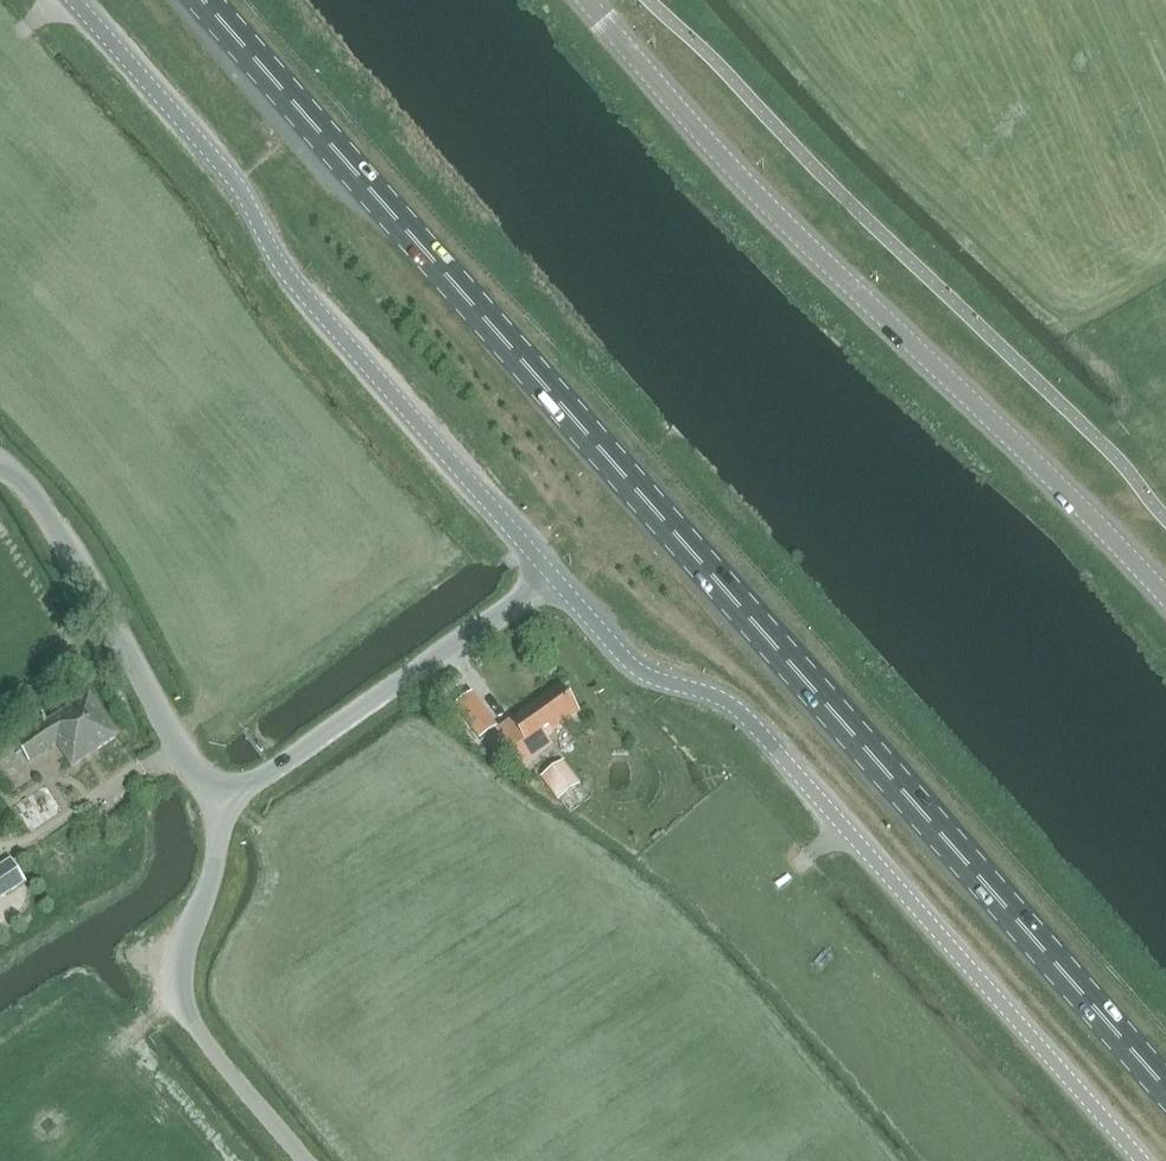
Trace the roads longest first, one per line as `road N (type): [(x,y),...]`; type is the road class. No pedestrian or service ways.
road 1 (primary): [(1165,1090),(202,0)]
road 2 (unclassified): [(1143,1160),(751,722),(712,695),(644,673),(551,575)]
road 3 (secondary): [(1165,599),(793,226),(586,0)]
road 4 (unclassified): [(551,575),(283,271),(236,184),(72,0)]
road 5 (unclassified): [(308,1160),(176,997),(178,953),(218,843),(222,788)]
road 6 (unclassified): [(0,464),(39,498),(185,762),(222,788)]
road 7 (unclassified): [(222,788),(247,785),(279,766),(551,575)]
road 8 (track): [(176,997),(120,1042),(83,1017),(59,1015),(0,1053)]
road 9 (track): [(701,802),(755,856),(779,869),(795,868),(844,828)]

